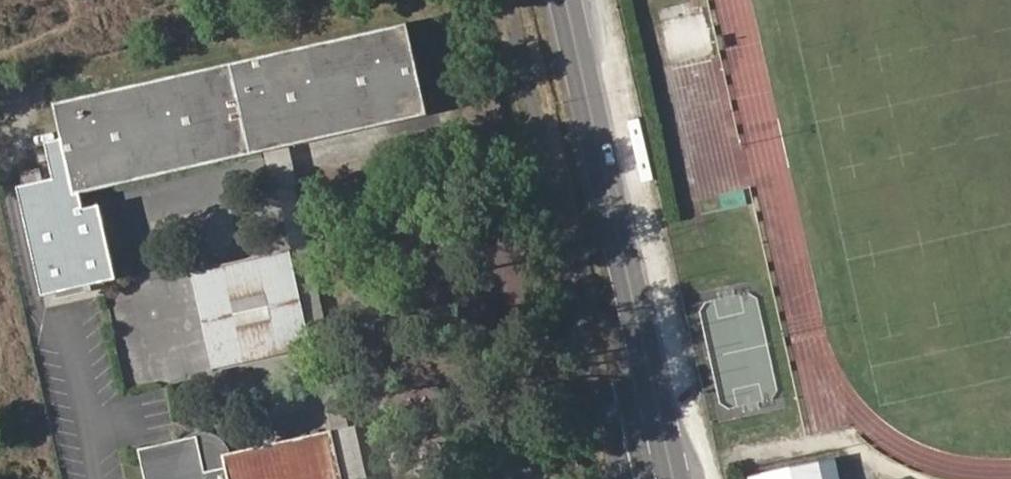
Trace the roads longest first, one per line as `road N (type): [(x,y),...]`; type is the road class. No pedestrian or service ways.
road 1 (secondary): [(564,0),(672,478)]

